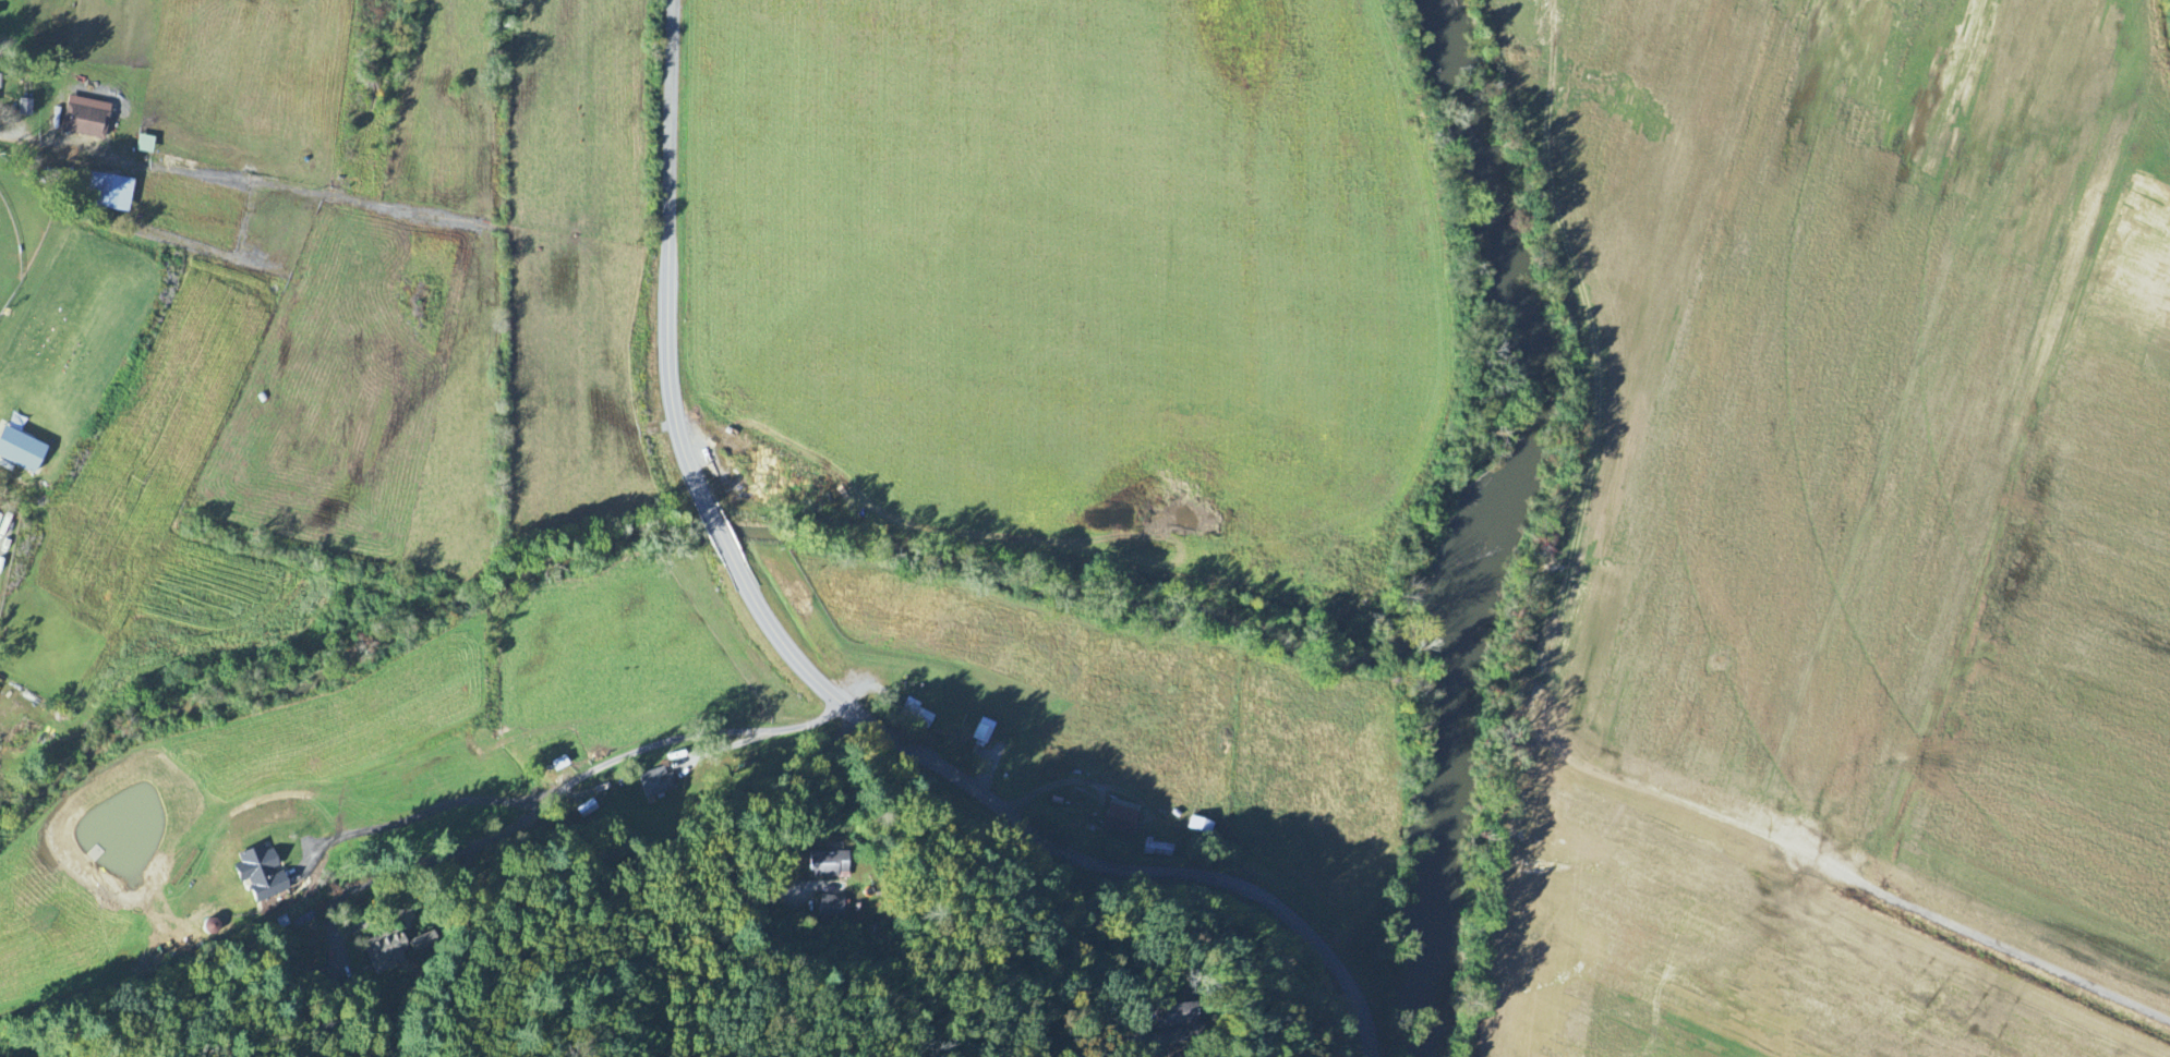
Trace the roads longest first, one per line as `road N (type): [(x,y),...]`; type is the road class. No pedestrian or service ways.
road 1 (residential): [(1370,1056),(1362,1007),(1343,976),(1262,895),(1205,876),(1113,871),(1059,851),(844,706),(760,611),(691,475),(673,403),(674,0)]
road 2 (residential): [(844,706),(815,725),(680,738),(631,755),(494,842),(346,892)]

